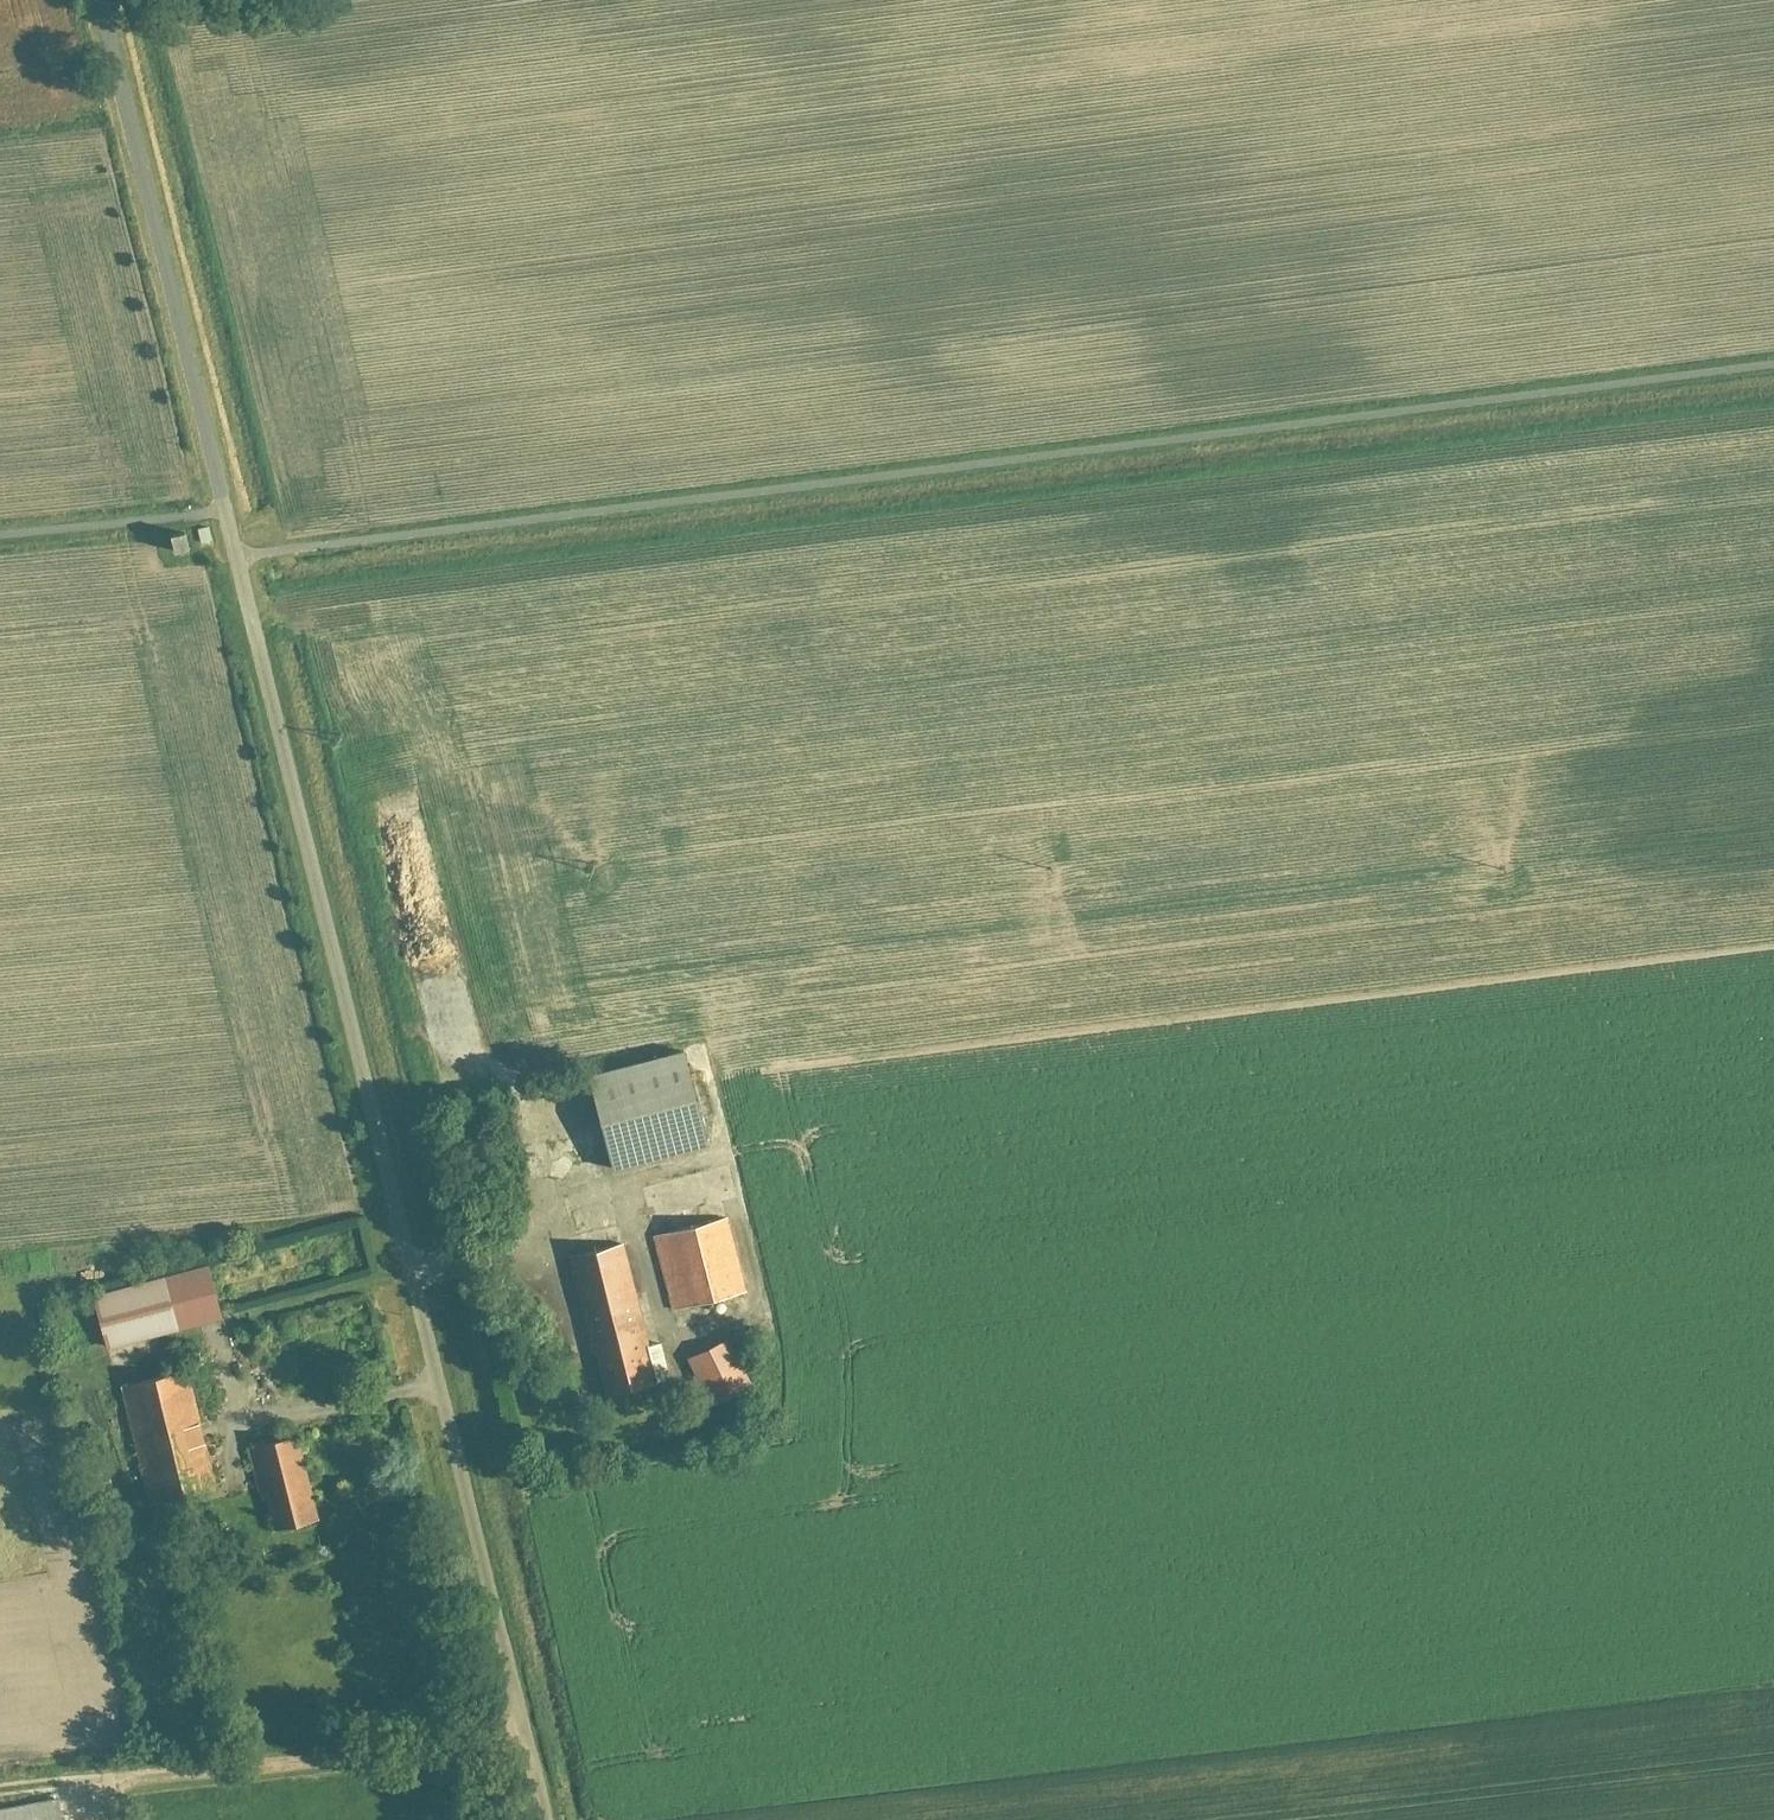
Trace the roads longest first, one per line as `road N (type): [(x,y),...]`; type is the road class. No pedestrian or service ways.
road 1 (unclassified): [(101,0),(537,1819)]

